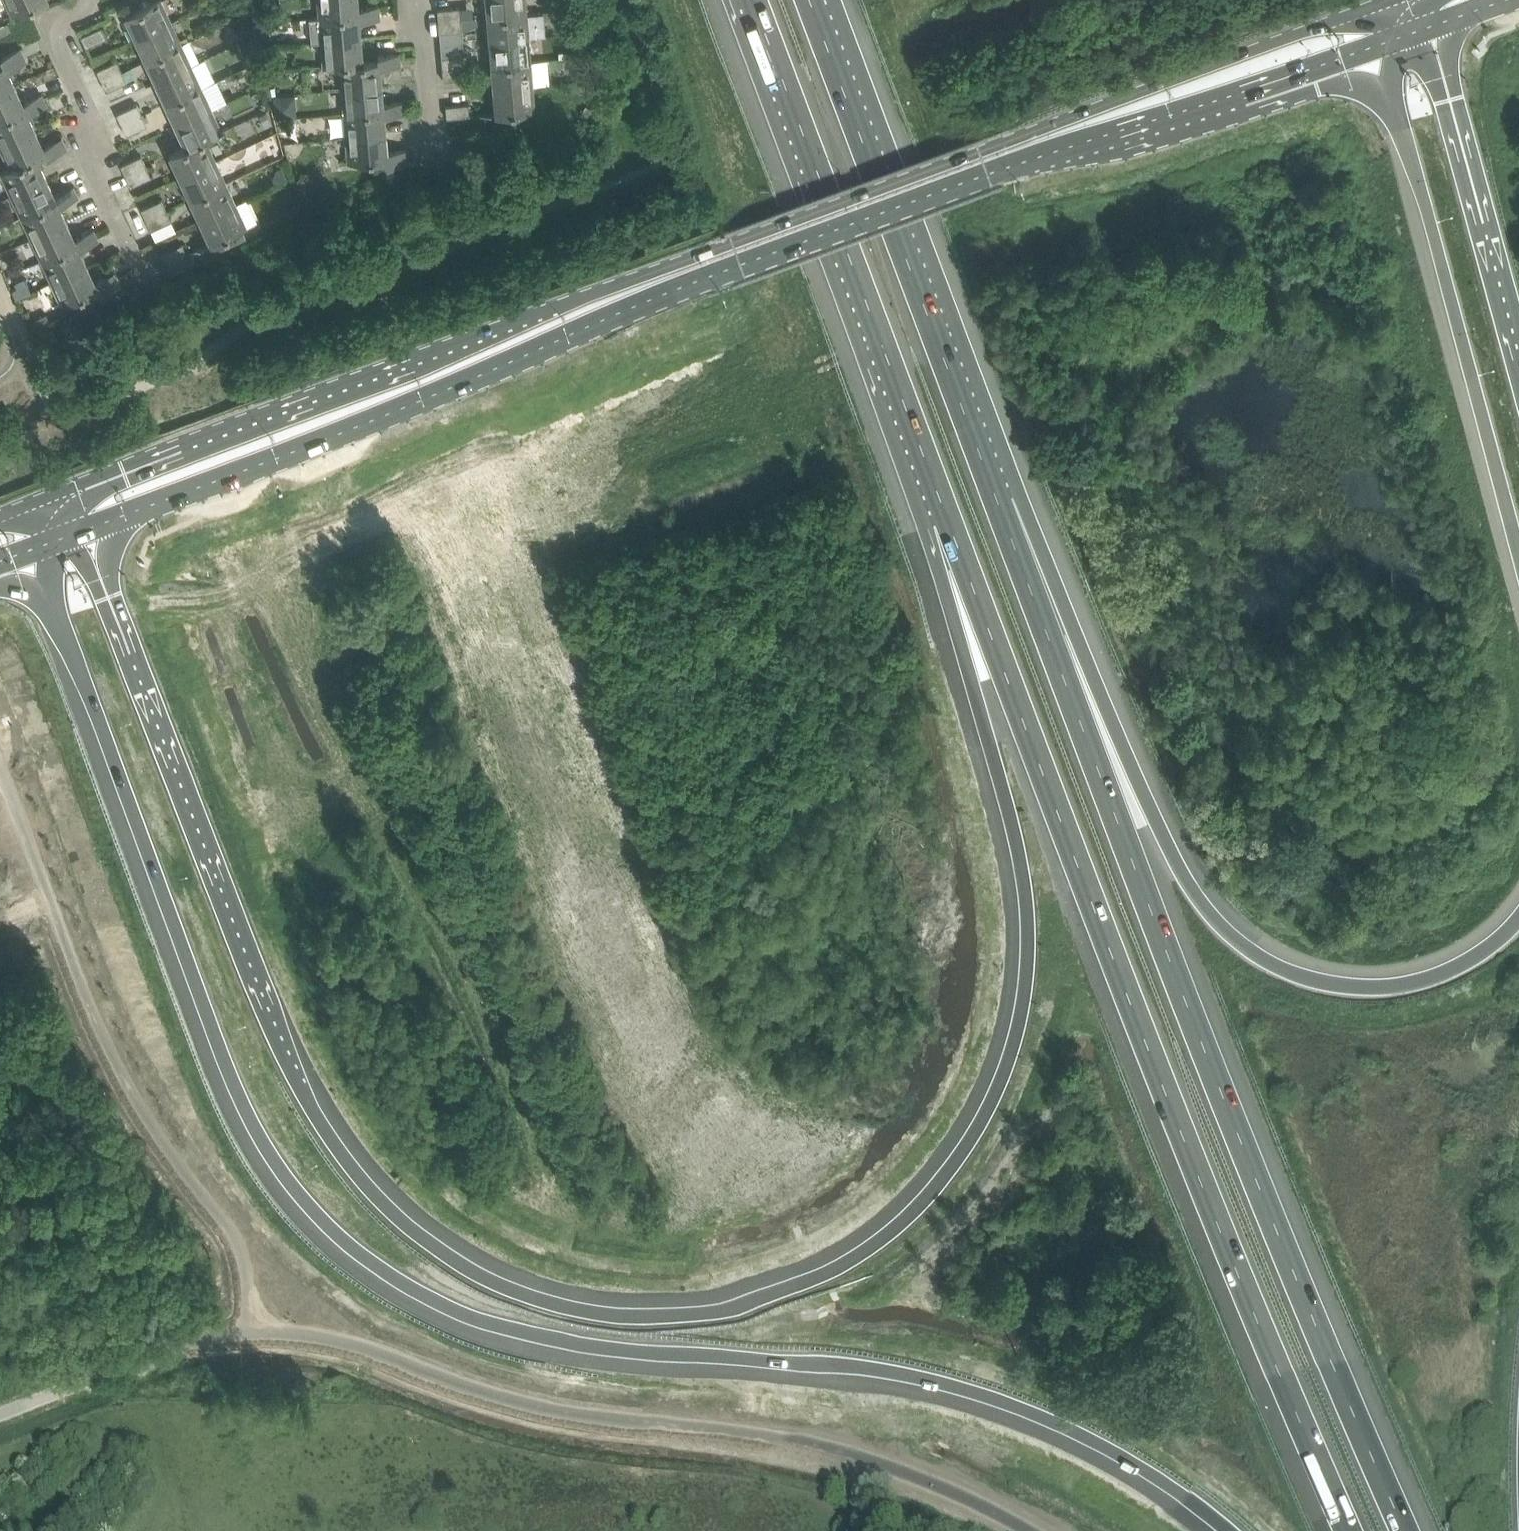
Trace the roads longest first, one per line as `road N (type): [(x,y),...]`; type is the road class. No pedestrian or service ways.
road 1 (motorway): [(949,523),(976,689),(1029,901),(1025,1019),(1005,1079),(971,1146),(875,1246),(794,1291),(659,1312),(540,1290),(473,1262),(409,1217),(360,1165),(293,1055),(86,530)]
road 2 (motorway): [(36,548),(241,1080),(286,1161),(352,1240),(441,1296),(541,1330),(865,1369),(1027,1411),(1145,1470),(1230,1530)]
road 3 (primary): [(1389,0),(42,499)]
road 4 (primary): [(86,530),(742,264),(1052,150),(1381,46)]
road 5 (motorway): [(1407,1530),(1348,1402),(998,499)]
road 6 (motorway): [(949,523),(1350,1530)]
road 7 (motorway): [(1518,919),(1443,973),(1377,987),(1298,975),(1232,935),(1177,864),(998,499)]
road 8 (unclassified): [(1013,1530),(819,1440),(540,1401),(358,1340),(260,1332)]
road 9 (unclassified): [(1,761),(114,1049),(158,1128),(247,1246),(260,1332)]
road 10 (motorway): [(756,0),(949,523)]
road 11 (motorway): [(998,499),(811,0)]
road 12 (motorway): [(1381,46),(1518,553)]
road 13 (motorway): [(1518,354),(1429,29)]
road 14 (residential): [(134,251),(89,162),(91,117),(54,26),(92,0)]
road 15 (unclassified): [(0,1419),(166,1353),(260,1332)]
road 16 (residential): [(433,158),(421,26),(408,0)]

